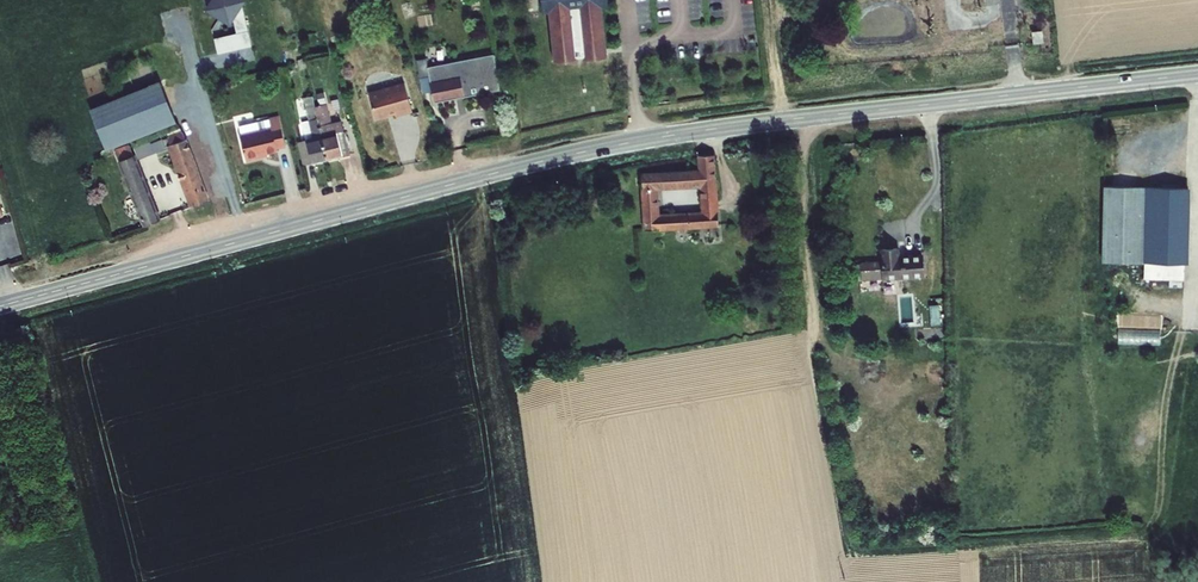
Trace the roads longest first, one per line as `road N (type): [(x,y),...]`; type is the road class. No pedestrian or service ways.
road 1 (tertiary): [(1197,75),(638,141),(0,306)]

